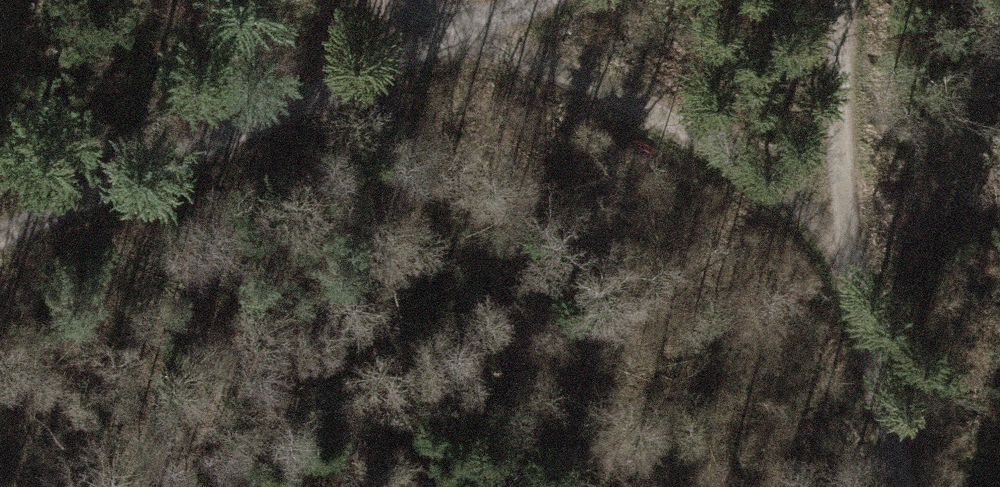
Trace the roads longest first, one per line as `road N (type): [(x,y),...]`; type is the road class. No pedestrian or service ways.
road 1 (track): [(547,0),(0,238)]
road 2 (track): [(831,229),(381,0)]
road 3 (track): [(881,486),(831,229),(845,0)]

